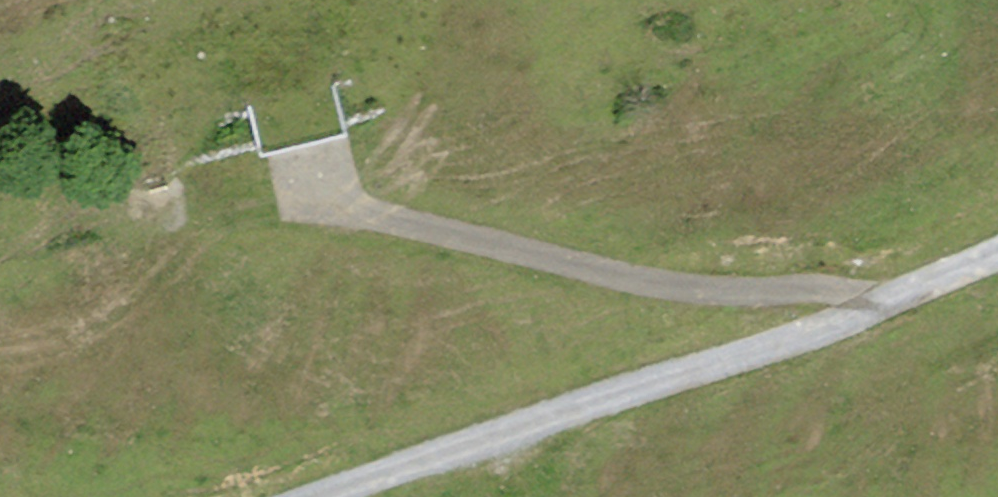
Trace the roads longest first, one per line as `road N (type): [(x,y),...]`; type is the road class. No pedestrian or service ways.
road 1 (track): [(997,256),(325,496)]
road 2 (track): [(307,159),(327,195),(364,214),(652,283),(898,298)]

